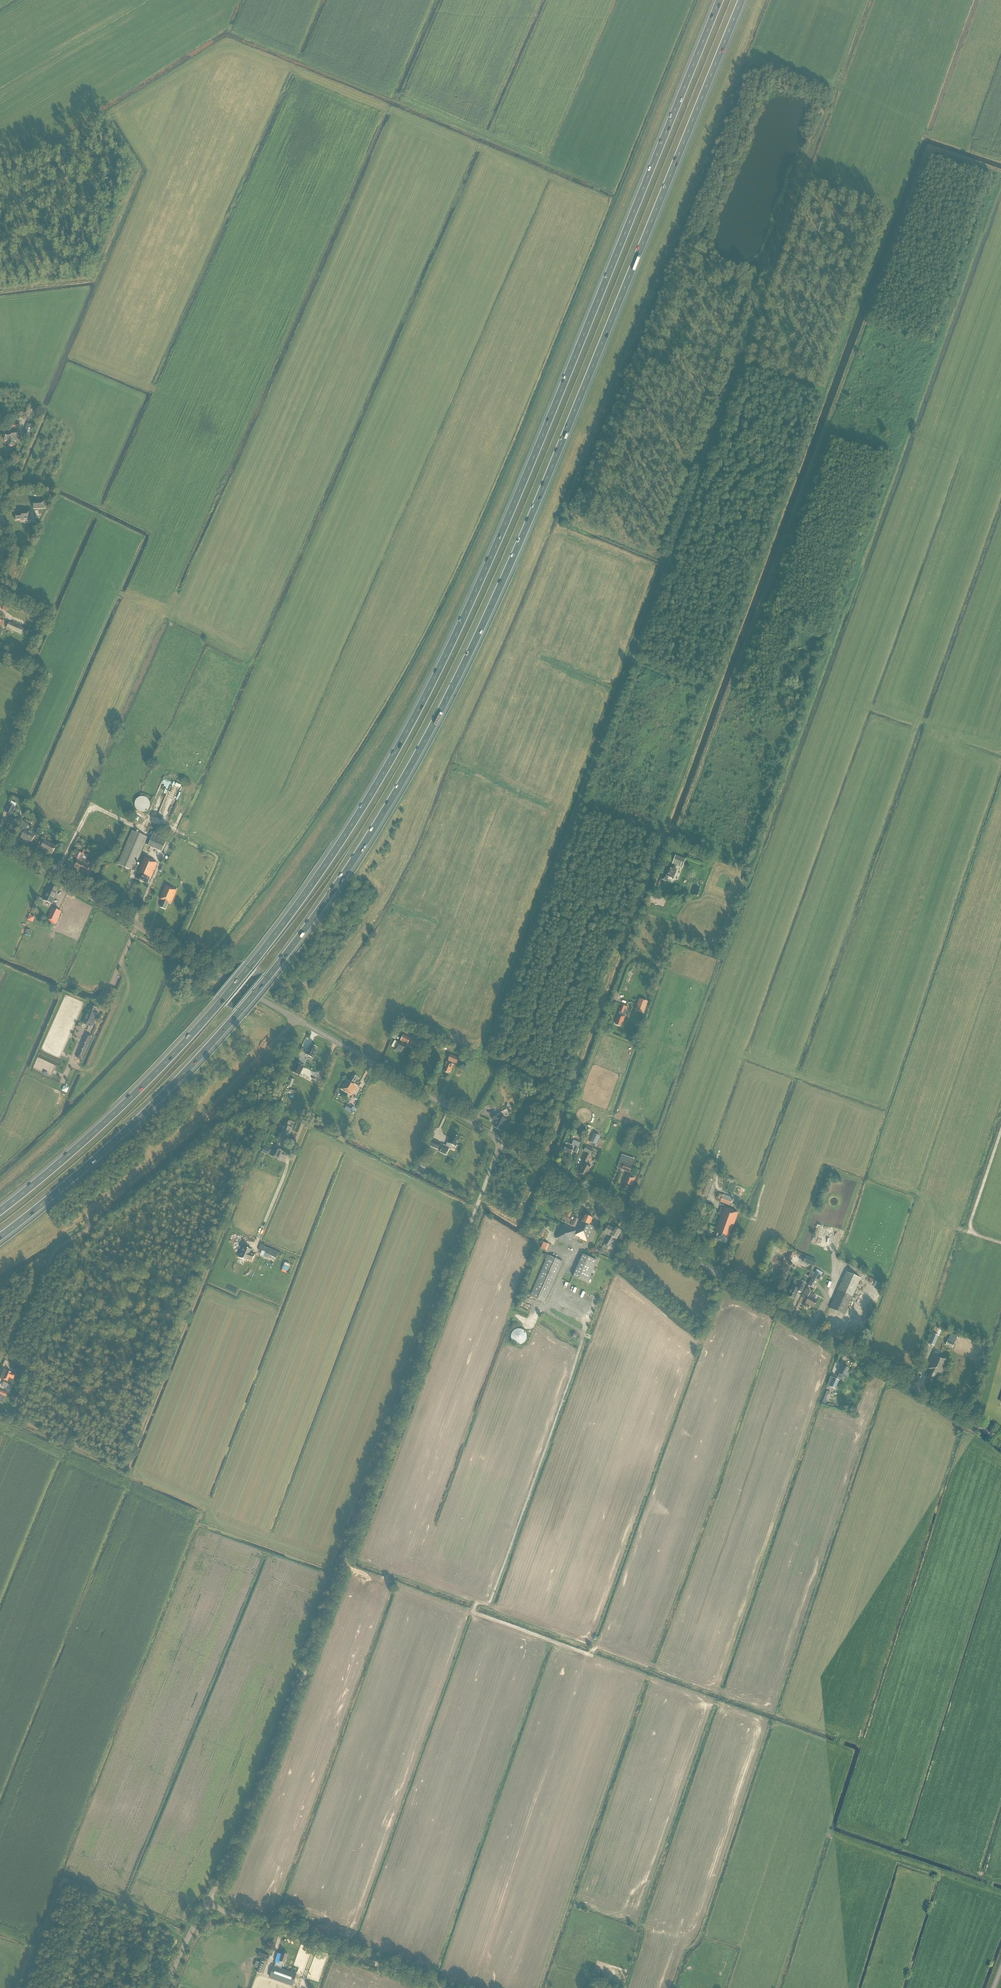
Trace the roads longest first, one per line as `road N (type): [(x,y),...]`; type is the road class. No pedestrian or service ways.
road 1 (motorway): [(0,1237),(113,1143),(202,1054),(316,915),(389,804),(524,533),(742,0)]
road 2 (motorway): [(720,0),(482,579),(373,791),(220,1004),(106,1121),(0,1211)]
road 3 (unclassified): [(201,1904),(263,1777),(502,1143)]
road 4 (tertiary): [(1000,1440),(502,1143)]
road 5 (unclassified): [(5,1351),(54,1244),(295,1019)]
road 6 (tertiary): [(295,1019),(0,844)]
road 7 (unclassified): [(439,1987),(201,1904)]
road 8 (tertiary): [(502,1143),(295,1019)]

